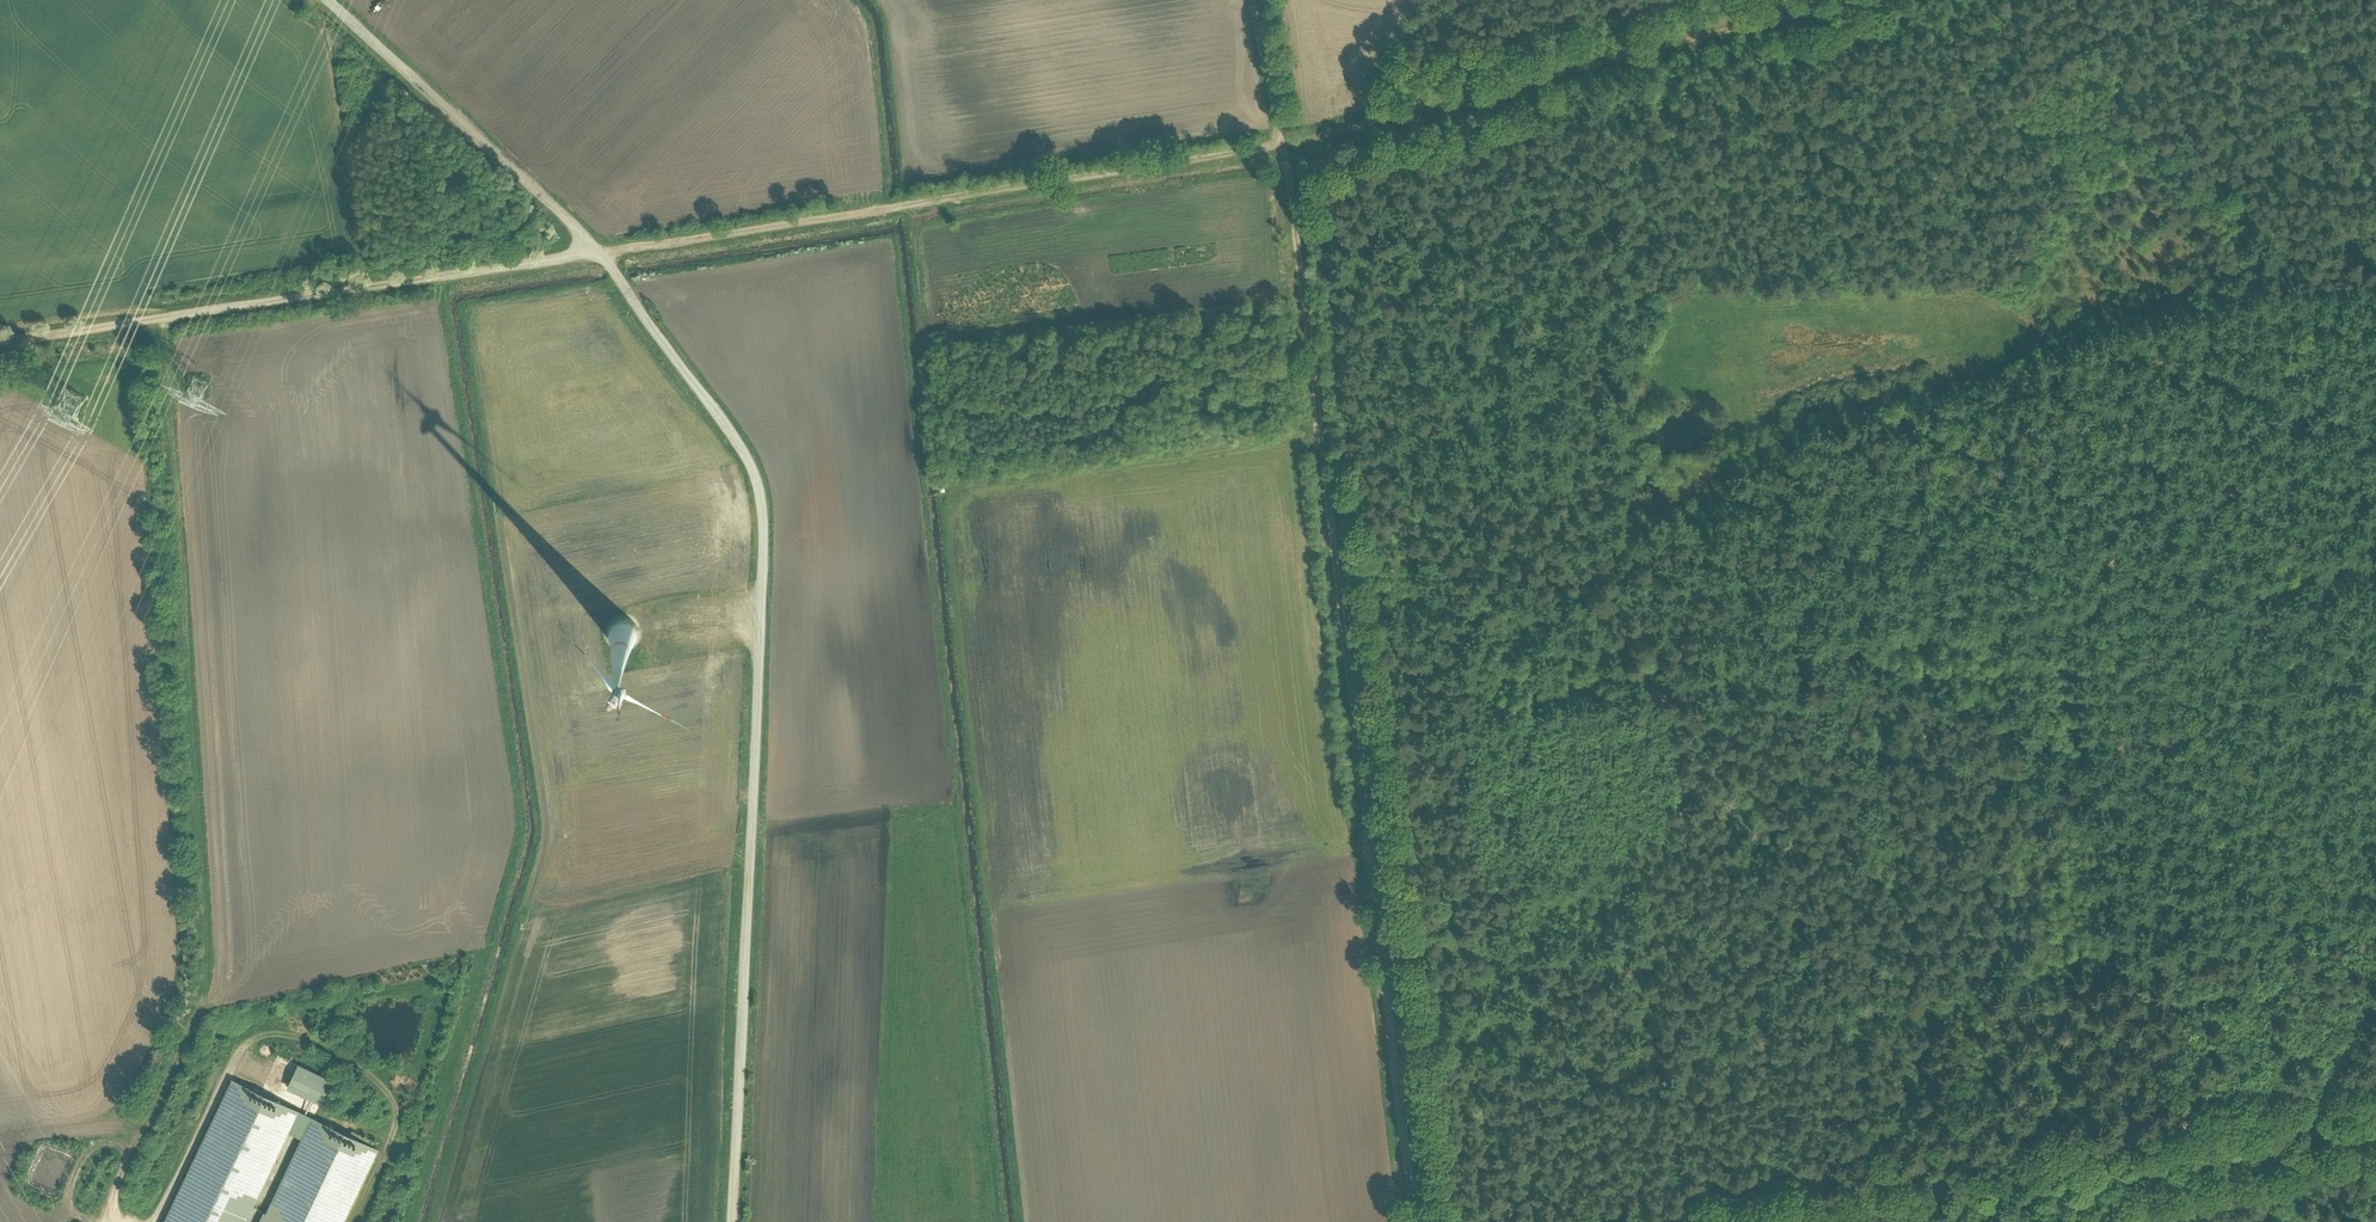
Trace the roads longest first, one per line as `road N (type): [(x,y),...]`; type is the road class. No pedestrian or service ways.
road 1 (track): [(0,347),(1281,146)]
road 2 (track): [(1413,1221),(1287,175),(1254,0)]
road 3 (track): [(1682,42),(1680,291),(1647,491),(2375,372)]
road 4 (track): [(603,254),(750,459),(761,499),(734,1221)]
road 5 (residential): [(2375,1125),(1884,1221)]
road 6 (track): [(1682,42),(1281,146)]
road 7 (track): [(603,254),(312,0)]
road 8 (track): [(1843,0),(1682,42)]

